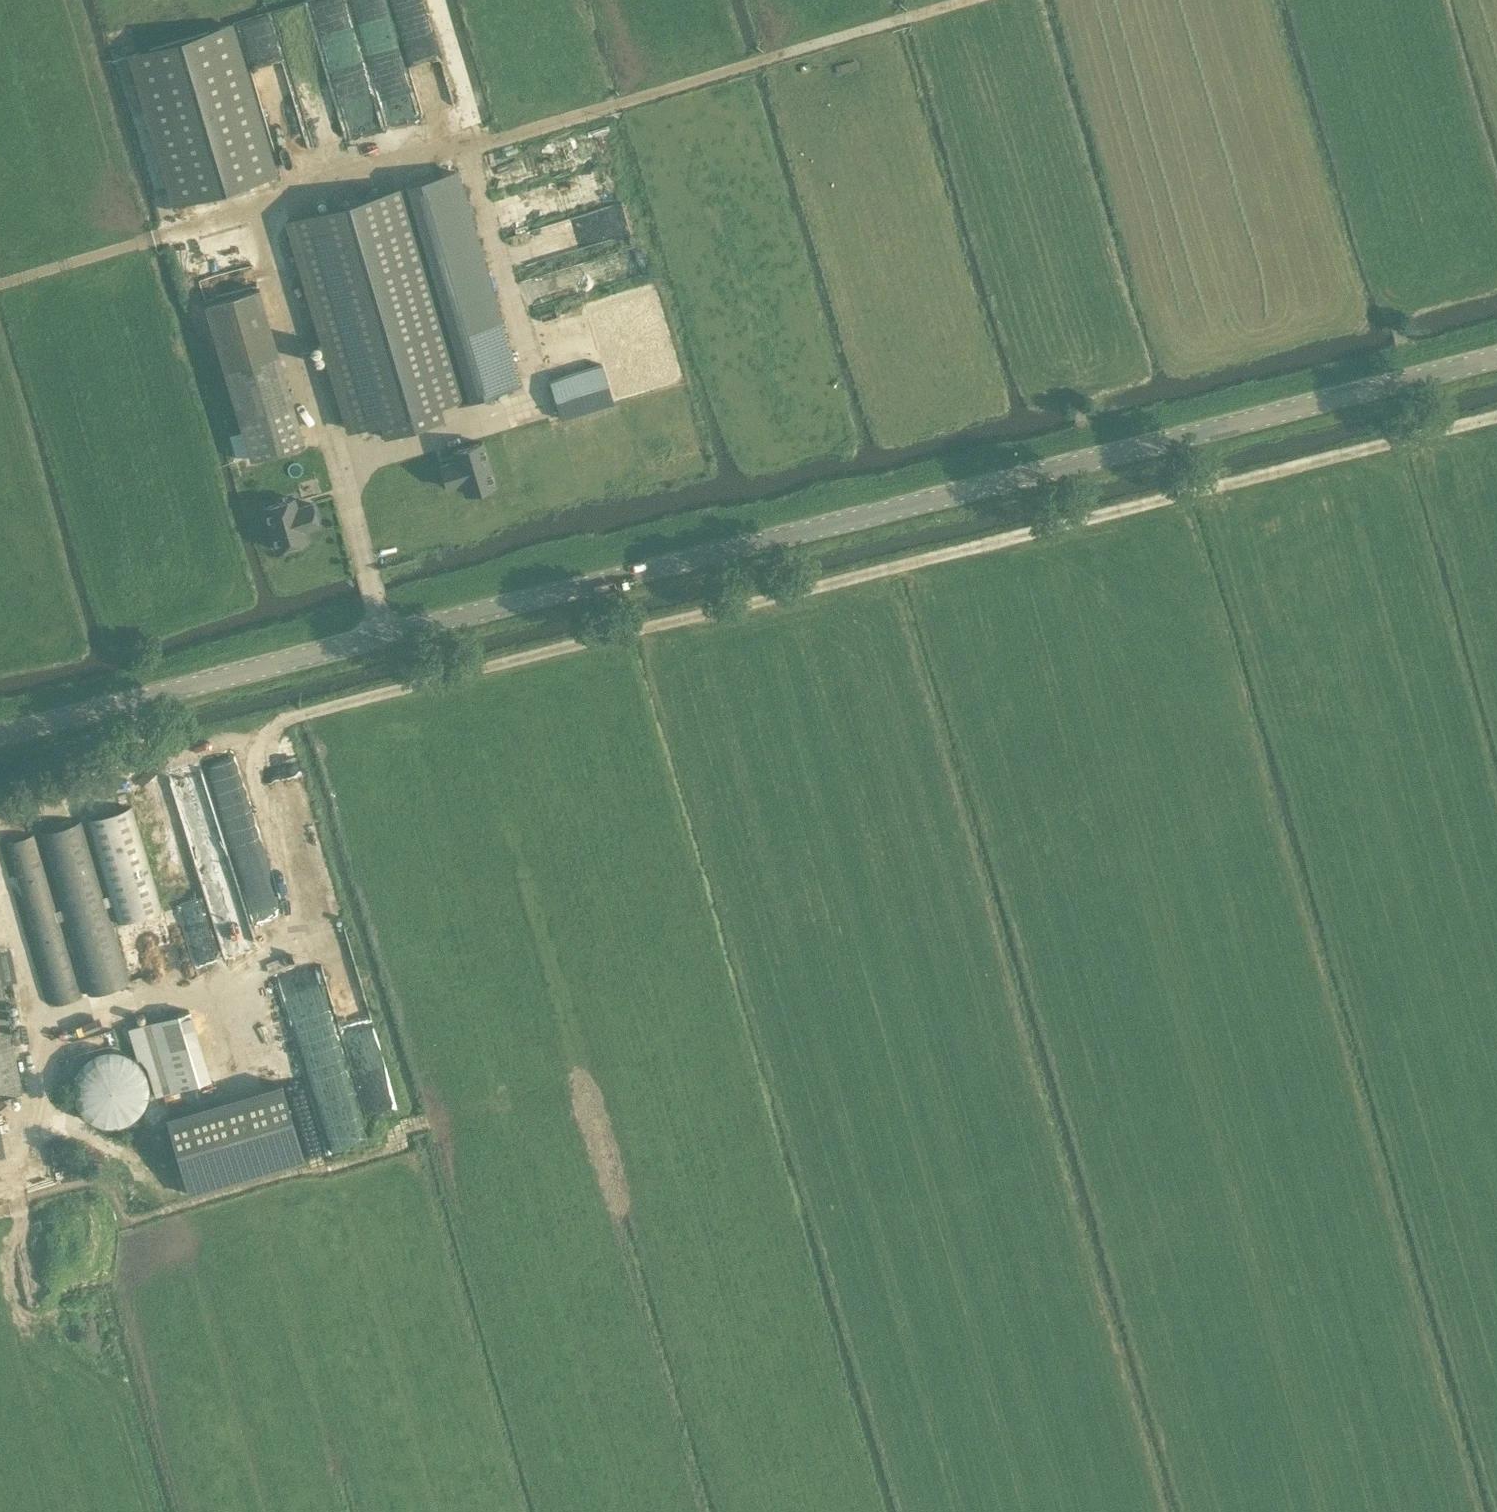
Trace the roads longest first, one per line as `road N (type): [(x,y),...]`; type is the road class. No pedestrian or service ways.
road 1 (unclassified): [(0,731),(1496,356)]

